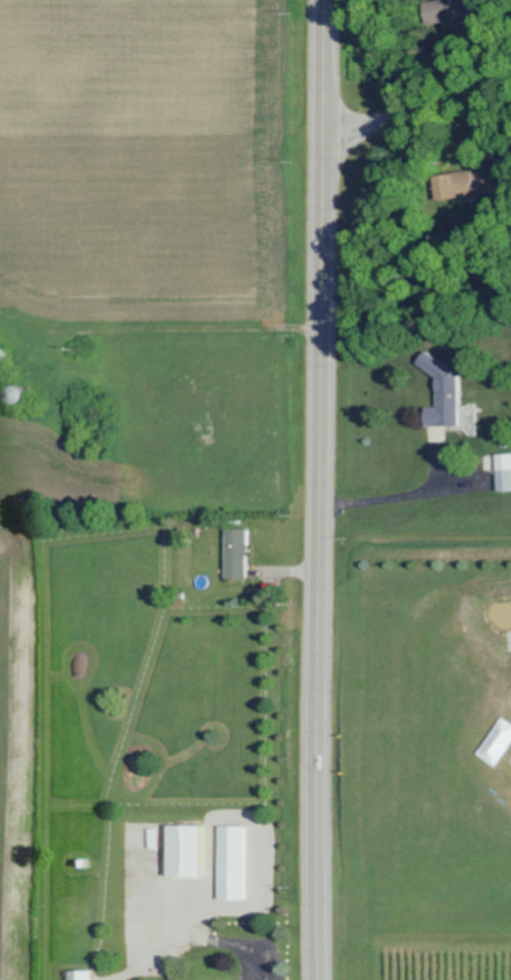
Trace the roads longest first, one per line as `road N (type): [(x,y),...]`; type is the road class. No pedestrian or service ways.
road 1 (primary): [(318,979),(324,0)]
road 2 (residential): [(322,143),(510,85)]

